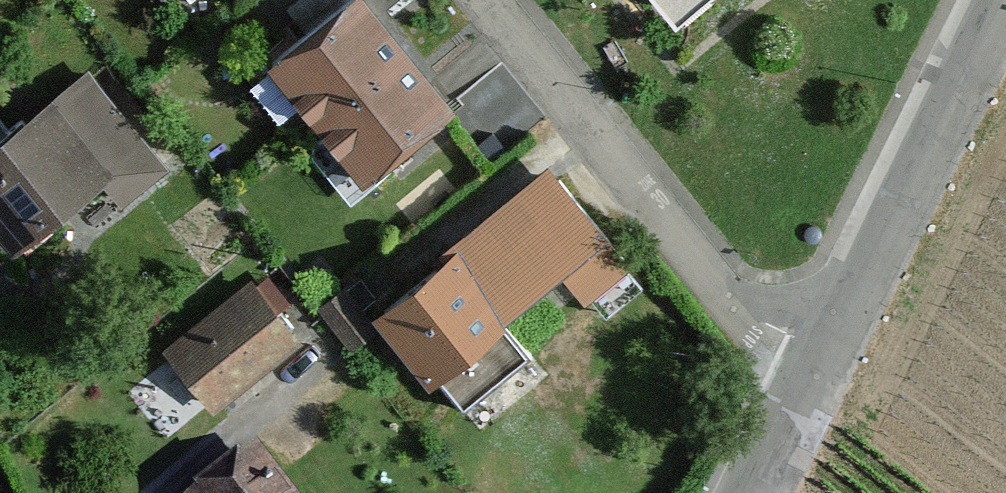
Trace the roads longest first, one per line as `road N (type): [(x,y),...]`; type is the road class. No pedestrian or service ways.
road 1 (residential): [(824,377),(648,197),(488,0)]
road 2 (tertiary): [(824,377),(1005,17)]
road 3 (tertiary): [(759,492),(824,377)]

